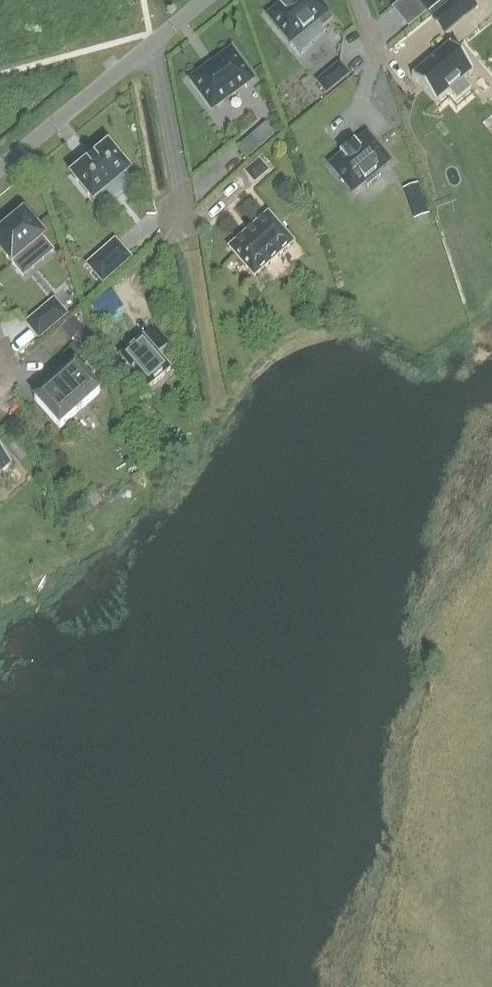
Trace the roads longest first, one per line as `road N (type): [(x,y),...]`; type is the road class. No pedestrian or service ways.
road 1 (residential): [(206,0),(0,170)]

